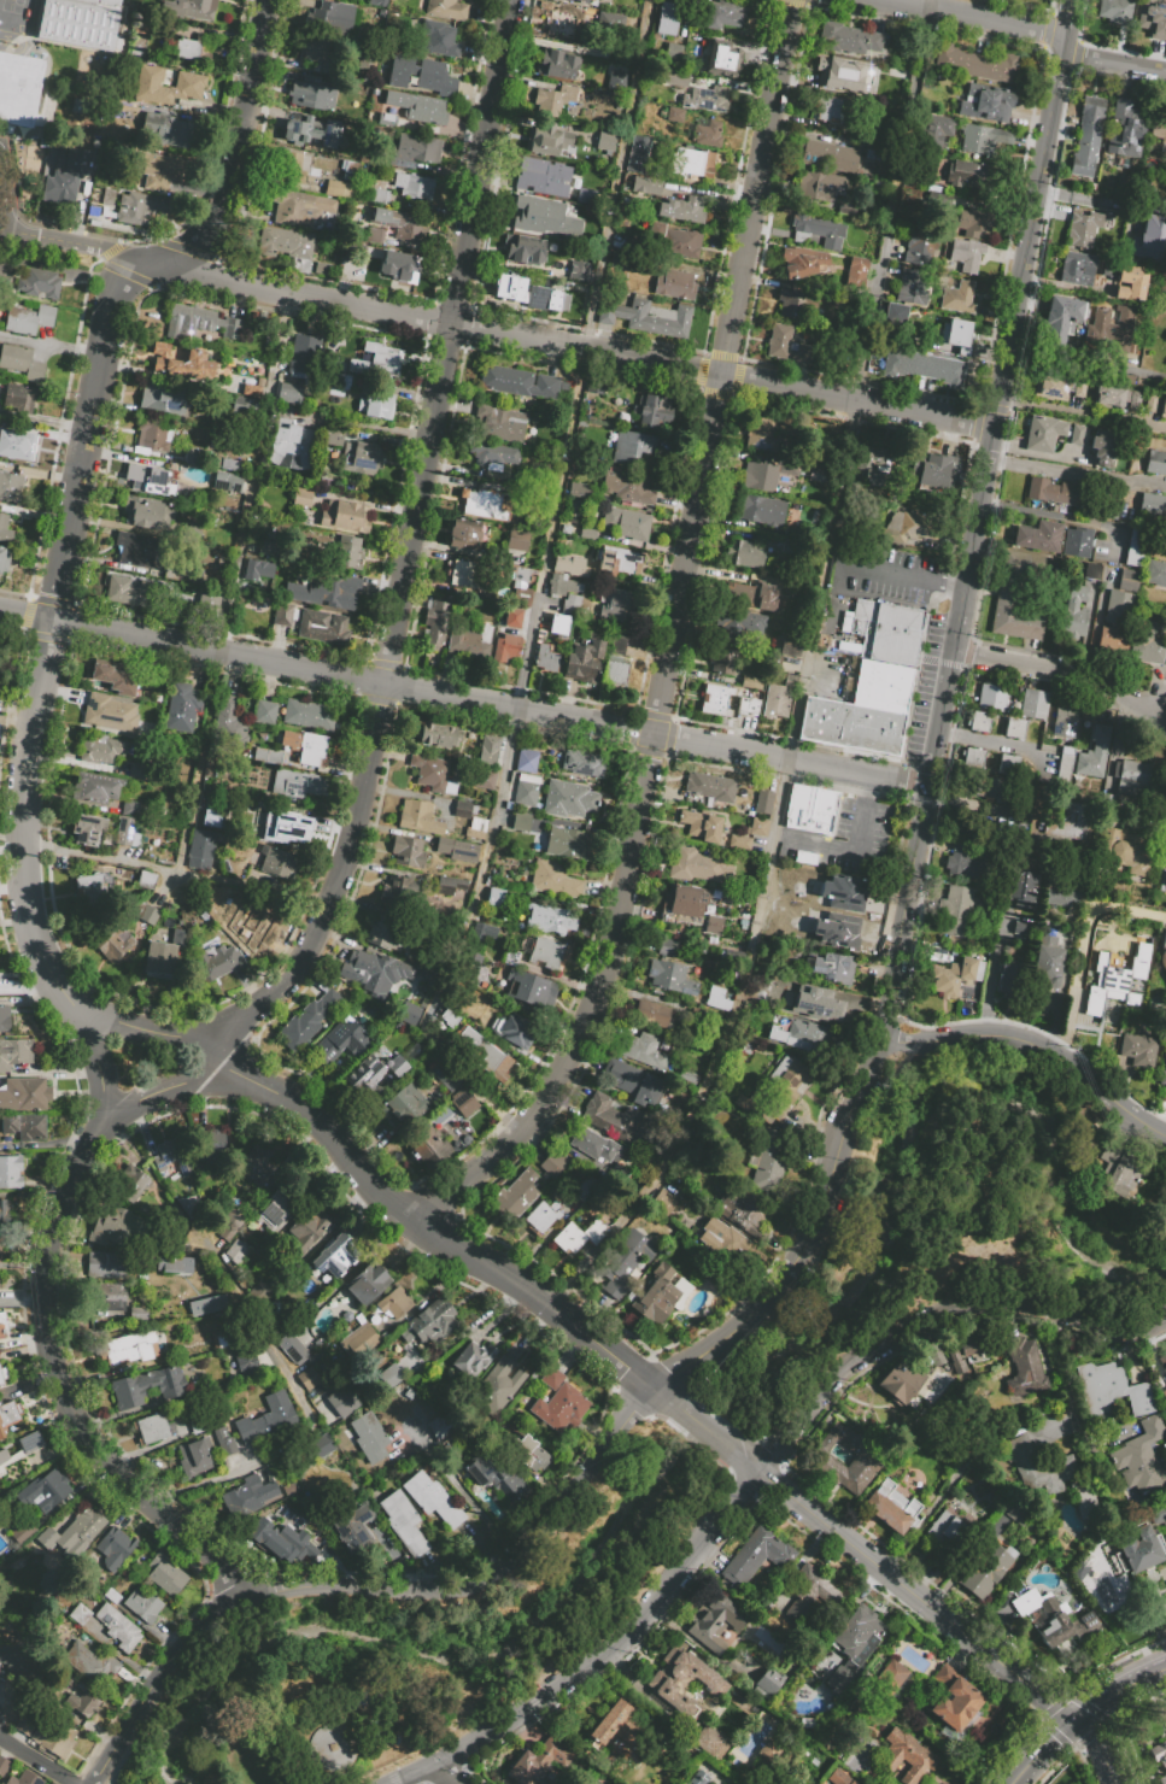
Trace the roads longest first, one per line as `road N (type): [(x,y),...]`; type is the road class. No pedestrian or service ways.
road 1 (residential): [(414,1220),(552,1093),(594,1019),(617,949),(792,0)]
road 2 (residential): [(213,1054),(291,975),(335,904),(364,806),(516,0)]
road 3 (residential): [(36,950),(20,876),(20,780),(110,307),(124,277),(182,250),(217,218),(262,0)]
road 4 (residential): [(879,1040),(1066,40)]
road 5 (residential): [(994,430),(292,295),(11,231)]
road 6 (residential): [(928,790),(0,612)]
road 7 (residential): [(660,1390),(1074,1724)]
road 8 (residential): [(246,1603),(96,1450),(54,1356),(48,1281),(83,1157)]
road 9 (residential): [(400,1783),(439,1770),(619,1650),(762,1472)]
road 10 (residential): [(660,1390),(517,1284),(381,1197),(281,1095)]
road 11 (residential): [(622,1426),(792,1272),(879,1040)]
road 12 (residential): [(762,1472),(848,1366),(909,1321),(972,1303),(1050,1310),(1114,1333),(1165,1319)]
road 13 (residential): [(303,1590),(456,1591),(488,1578),(622,1426)]
road 14 (residential): [(879,1040),(1002,1035),(1033,1044),(1165,1137)]
road 15 (residential): [(281,1095),(229,1072),(213,1054),(75,1011),(36,950)]
road 16 (residential): [(95,1783),(177,1653),(246,1603),(303,1590)]
road 17 (residential): [(955,652),(1088,682),(1165,728)]
road 18 (residential): [(1066,40),(871,0)]

